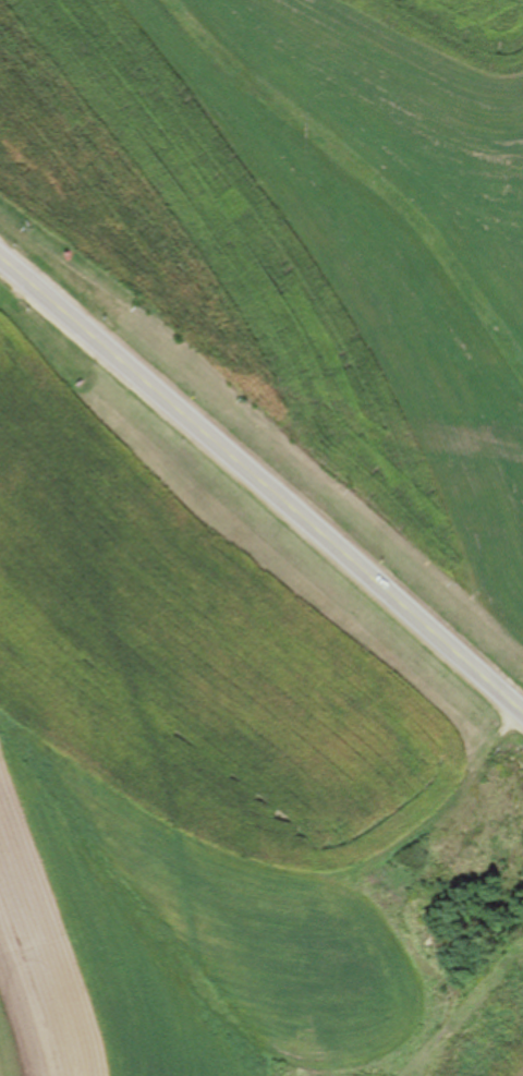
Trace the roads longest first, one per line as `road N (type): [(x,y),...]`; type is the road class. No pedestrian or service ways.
road 1 (primary): [(0,258),(522,714)]

